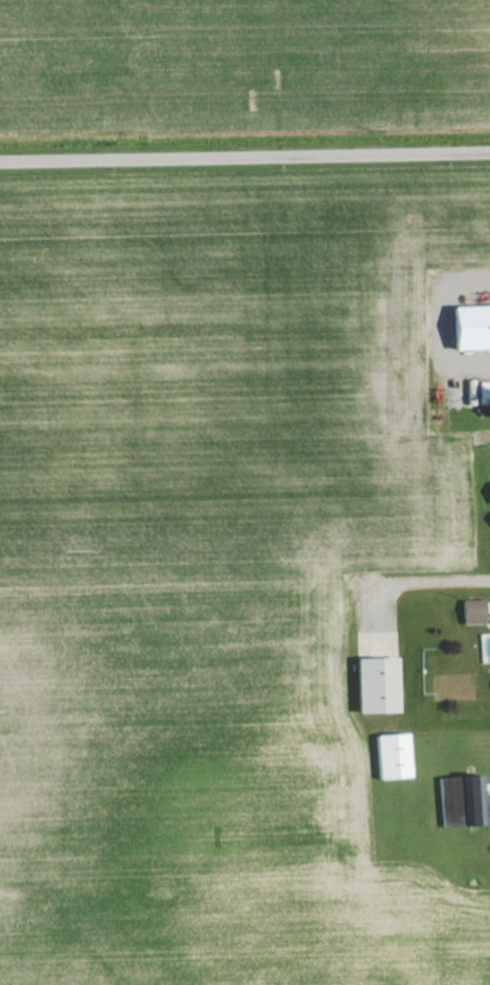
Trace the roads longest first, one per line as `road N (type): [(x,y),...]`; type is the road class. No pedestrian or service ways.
road 1 (residential): [(0,155),(489,146)]

